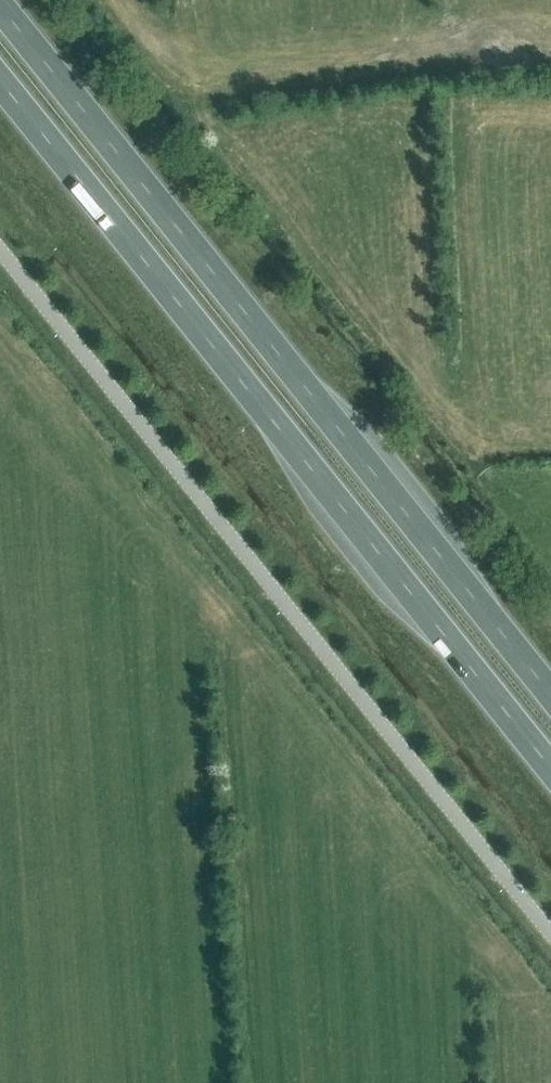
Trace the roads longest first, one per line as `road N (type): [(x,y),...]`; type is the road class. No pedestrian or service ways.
road 1 (trunk): [(550,695),(0,10)]
road 2 (trunk): [(0,85),(550,769)]

